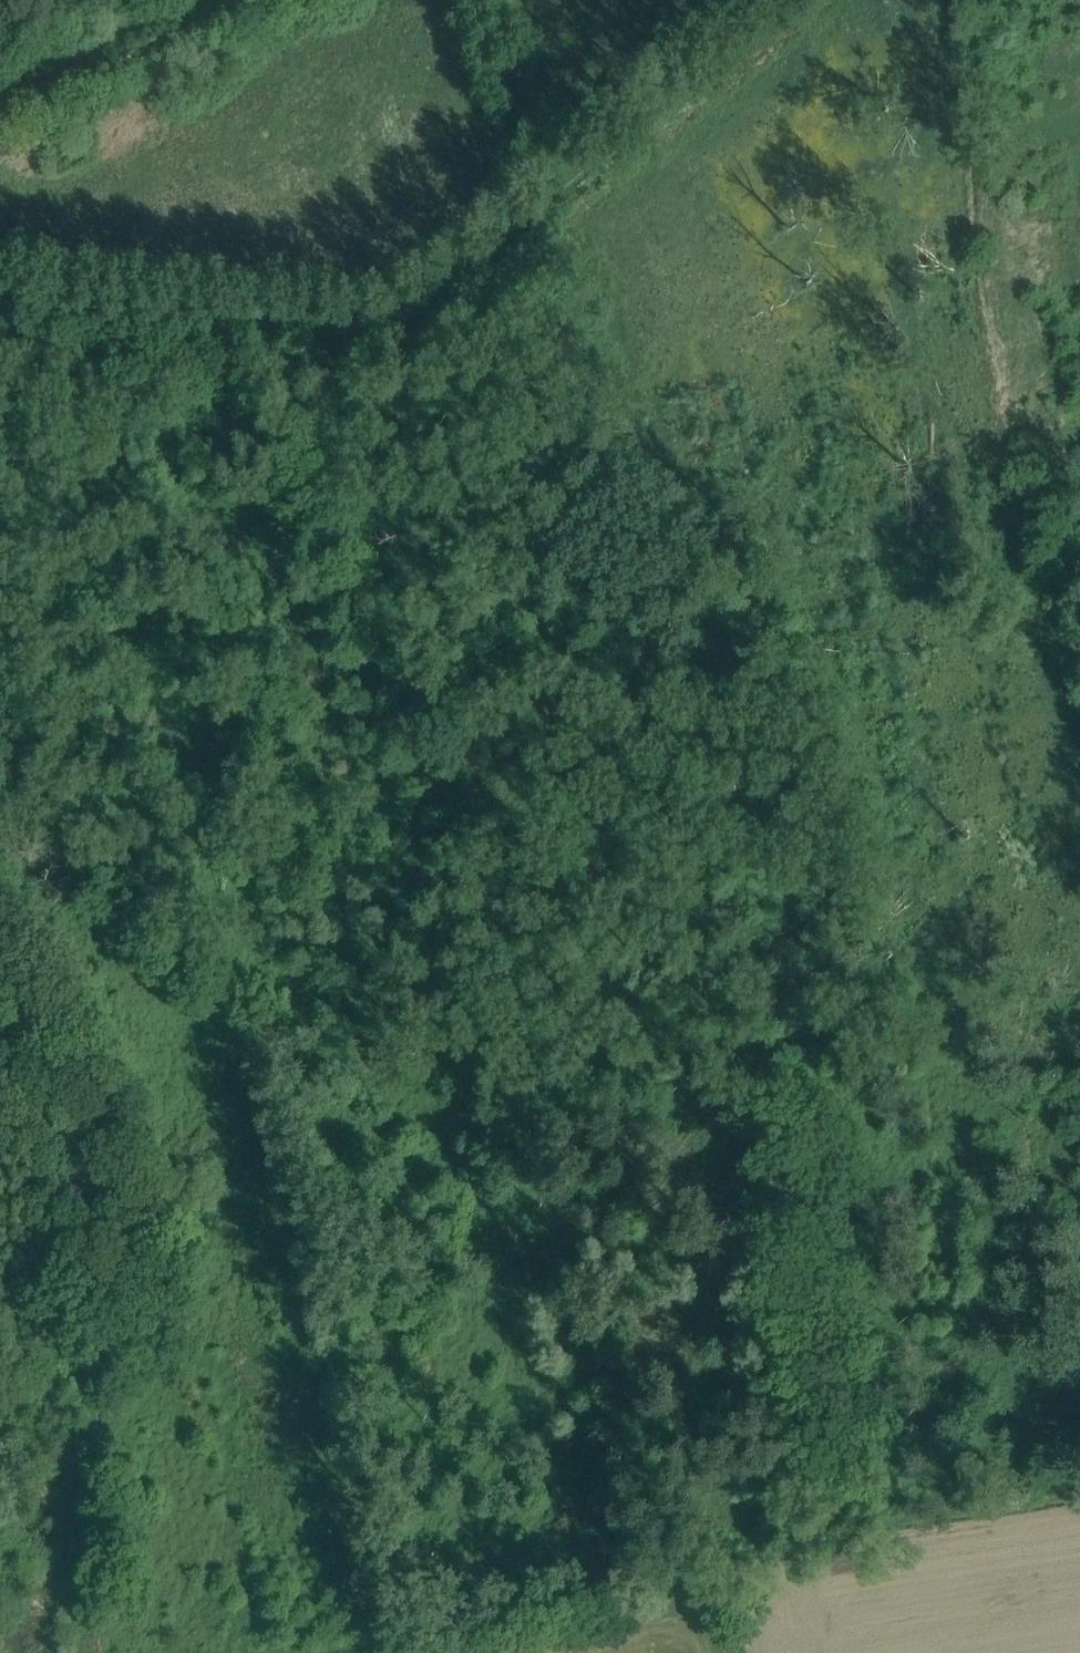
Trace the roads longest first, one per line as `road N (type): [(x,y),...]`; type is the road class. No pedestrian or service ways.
road 1 (track): [(800,0),(388,334),(348,340),(0,300)]
road 2 (track): [(245,0),(0,119)]

